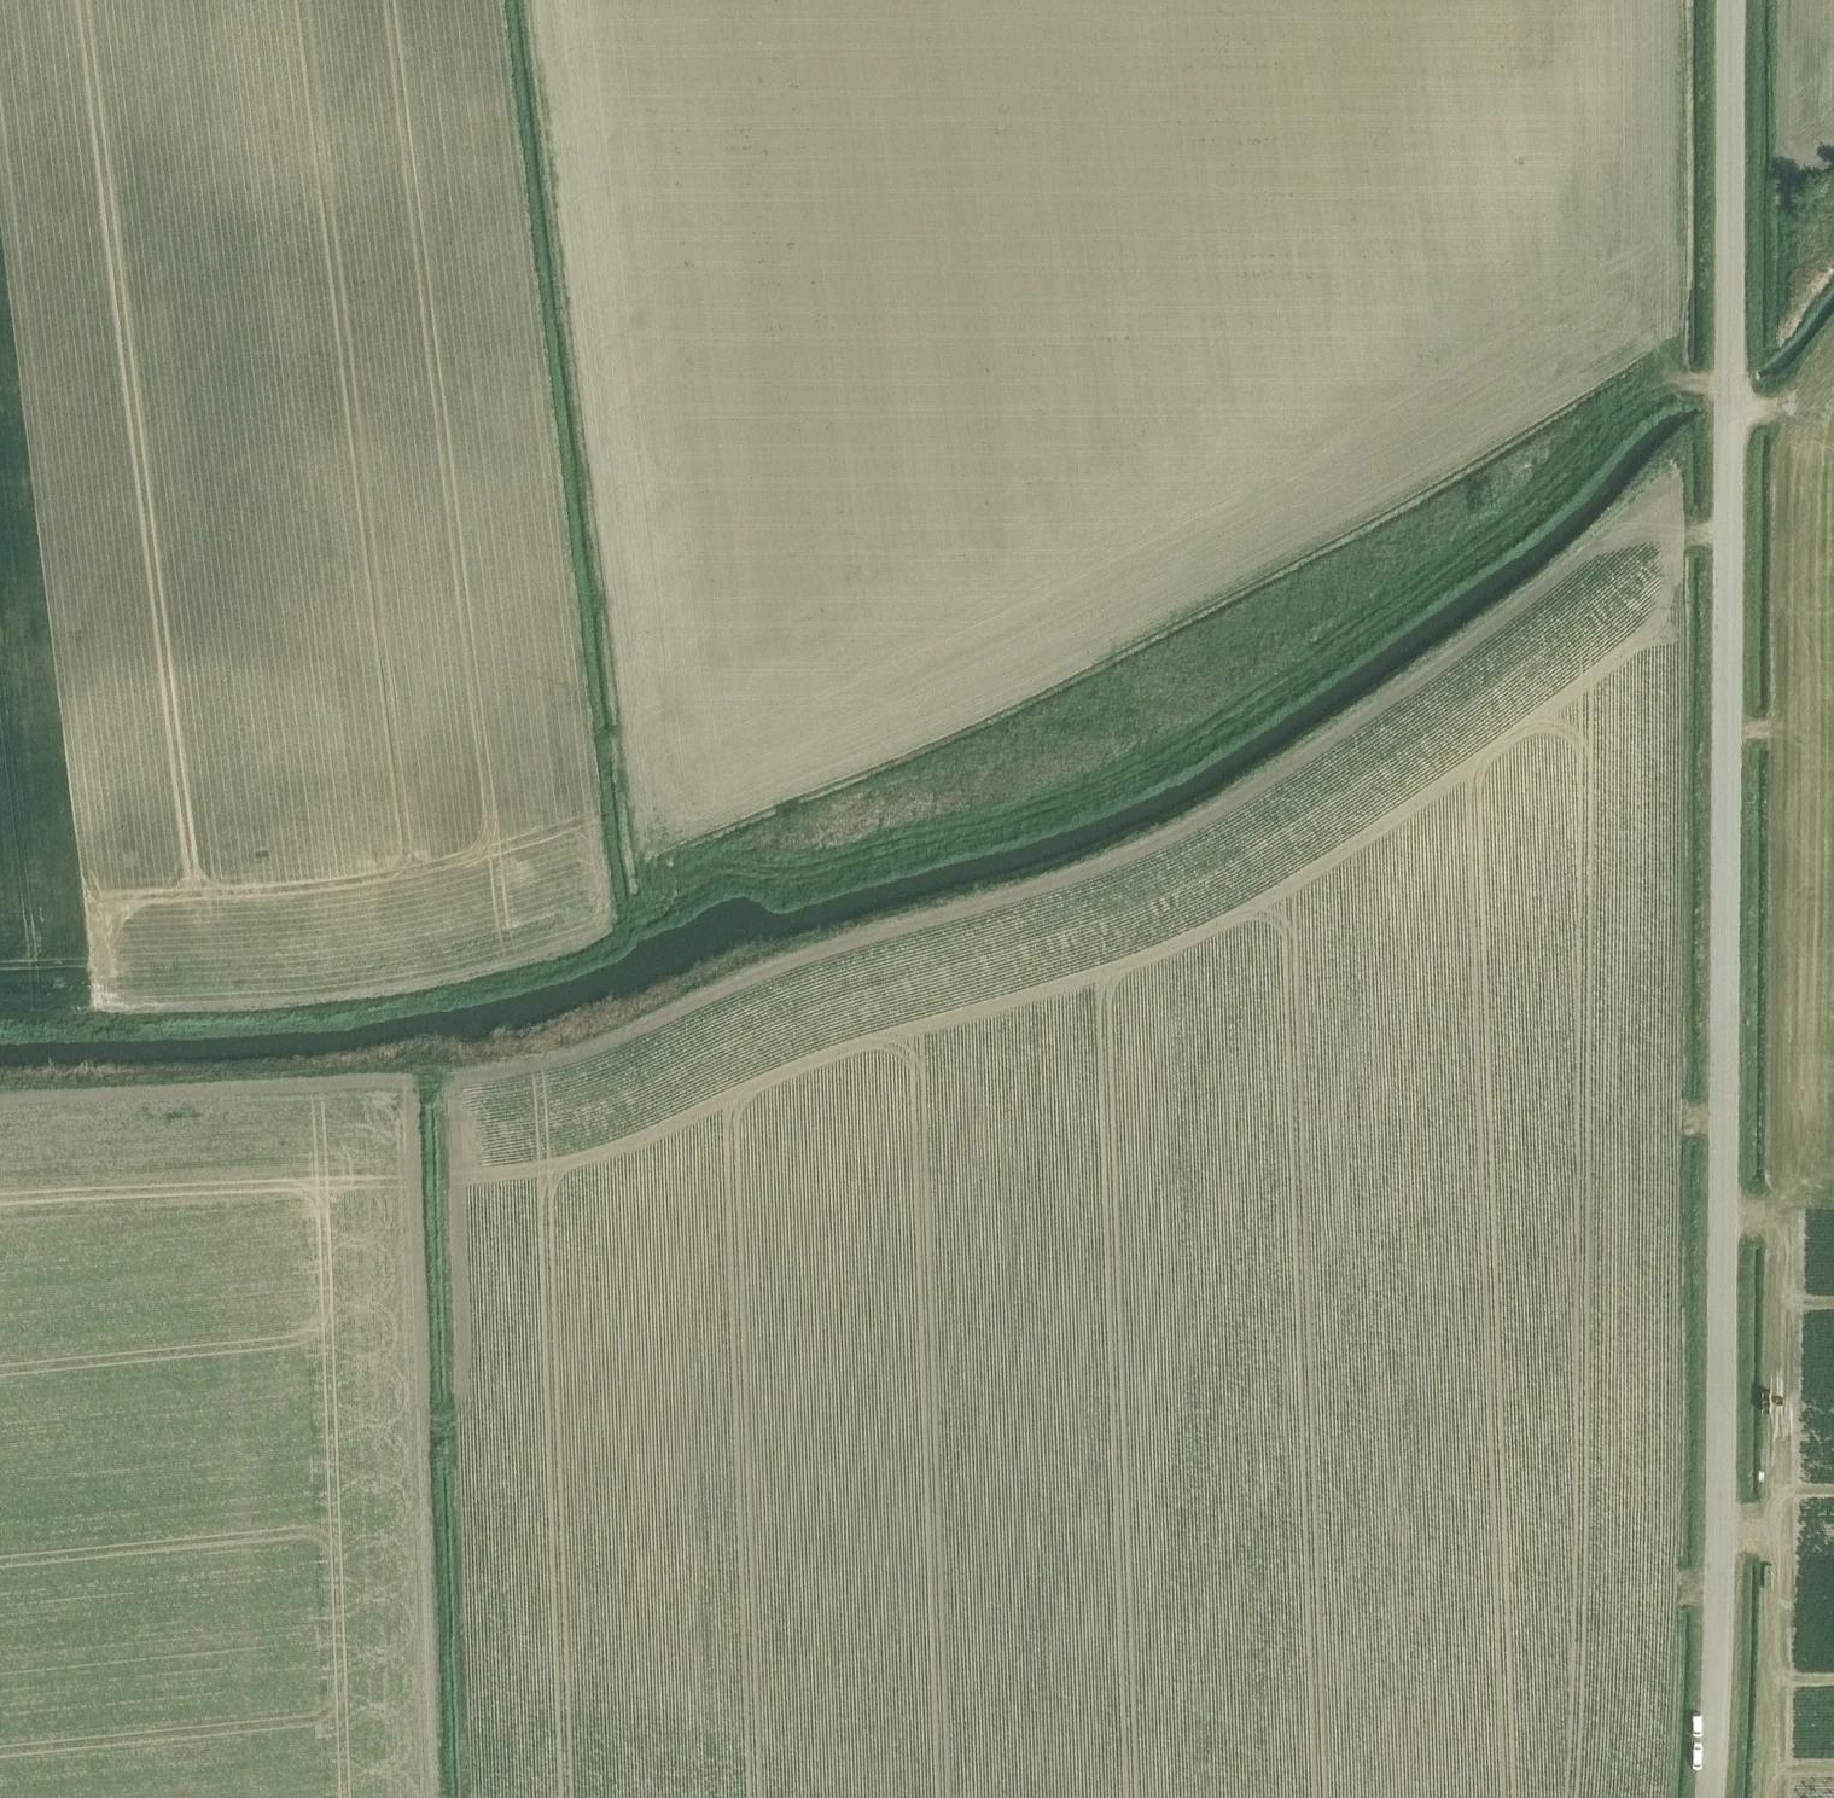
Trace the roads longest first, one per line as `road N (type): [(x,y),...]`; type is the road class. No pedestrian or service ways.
road 1 (unclassified): [(1713,1797),(1723,1560),(1730,0)]

